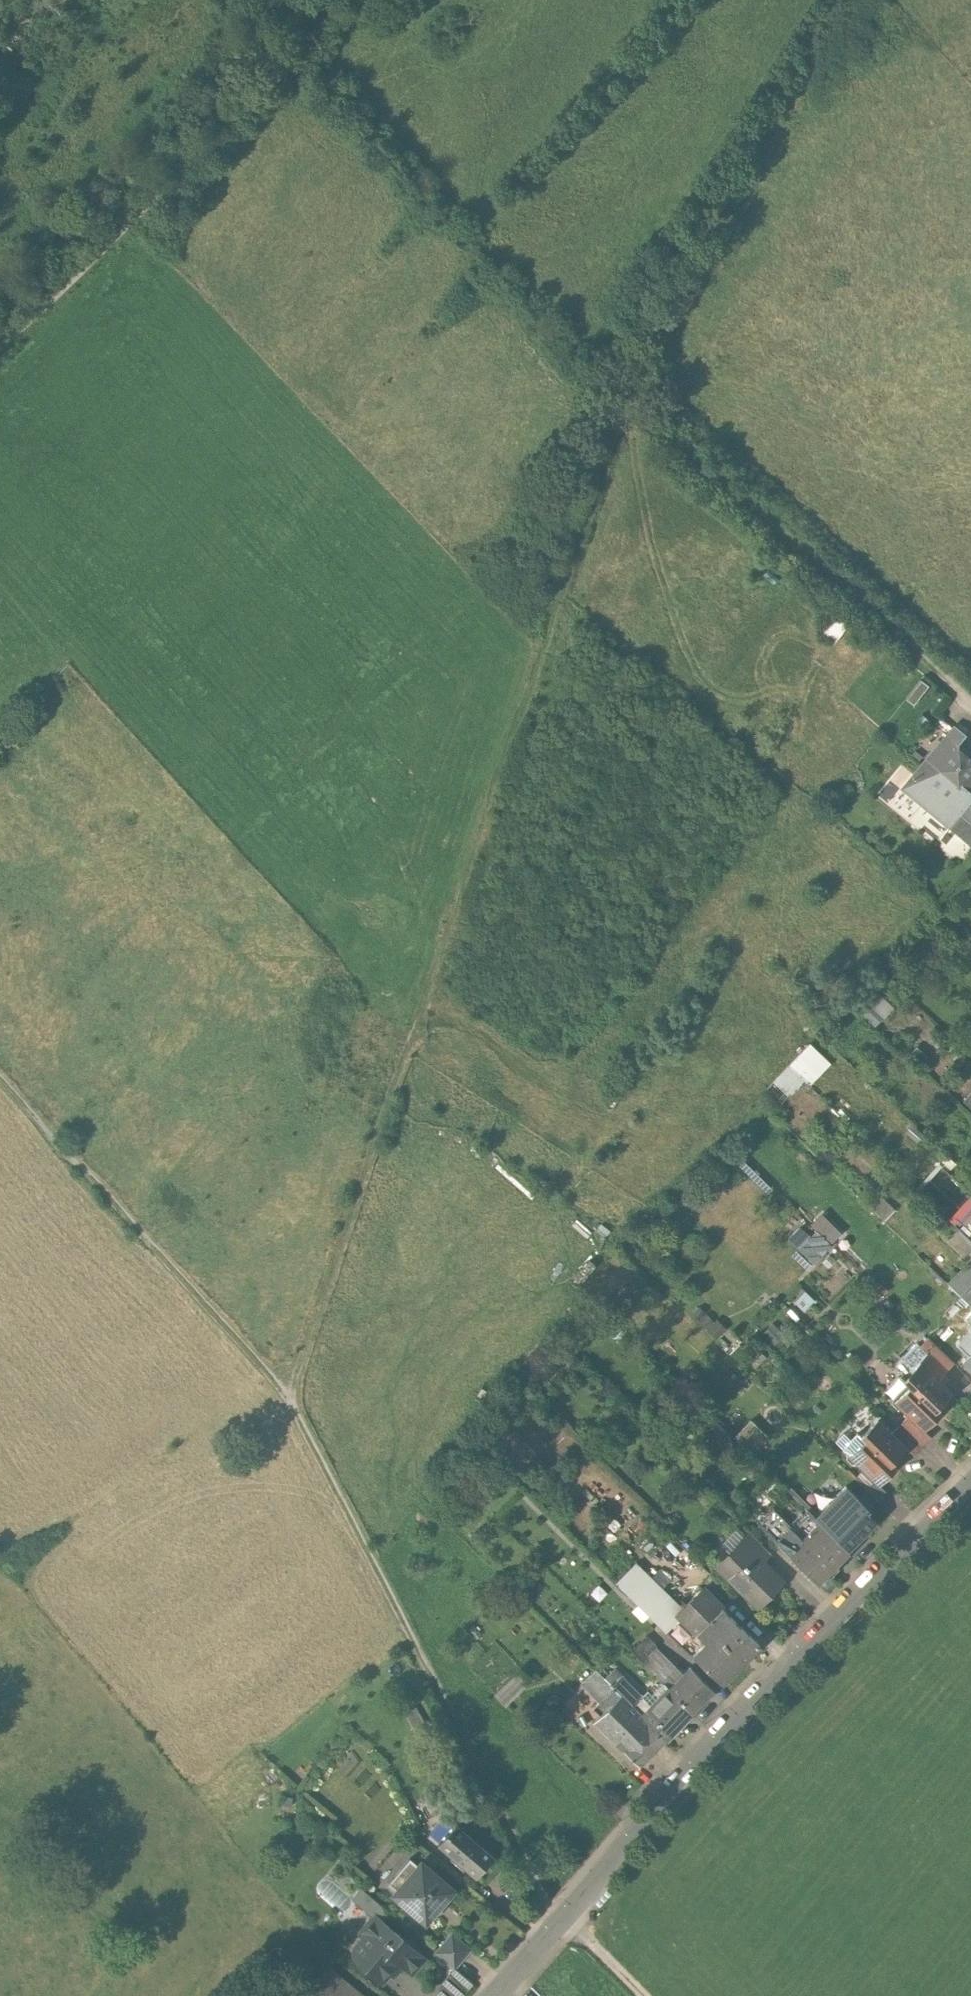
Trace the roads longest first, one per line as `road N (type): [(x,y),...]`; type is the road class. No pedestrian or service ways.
road 1 (track): [(628,393),(517,693),(289,1397)]
road 2 (tertiary): [(492,1995),(714,1741),(970,1480)]
road 3 (track): [(289,1397),(546,1899),(564,1918)]
road 4 (track): [(970,693),(628,393)]
road 5 (track): [(306,51),(0,352)]
road 6 (track): [(0,1082),(289,1397)]

